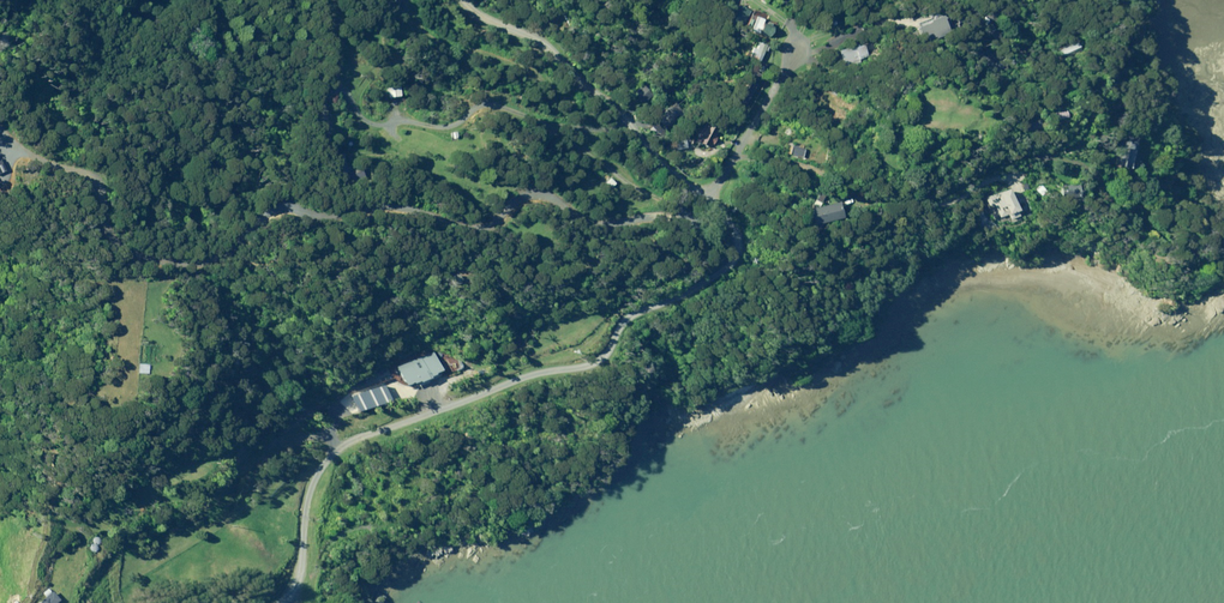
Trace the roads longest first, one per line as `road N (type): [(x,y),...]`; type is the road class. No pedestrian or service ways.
road 1 (unclassified): [(707,195),(739,236),(734,263),(708,288),(629,319),(601,359),(359,441),(328,464),(304,536),(302,586),(288,602)]
road 2 (unclassified): [(467,0),(479,15),(556,51),(707,195)]
road 3 (unclassified): [(707,195),(749,141),(801,50)]

